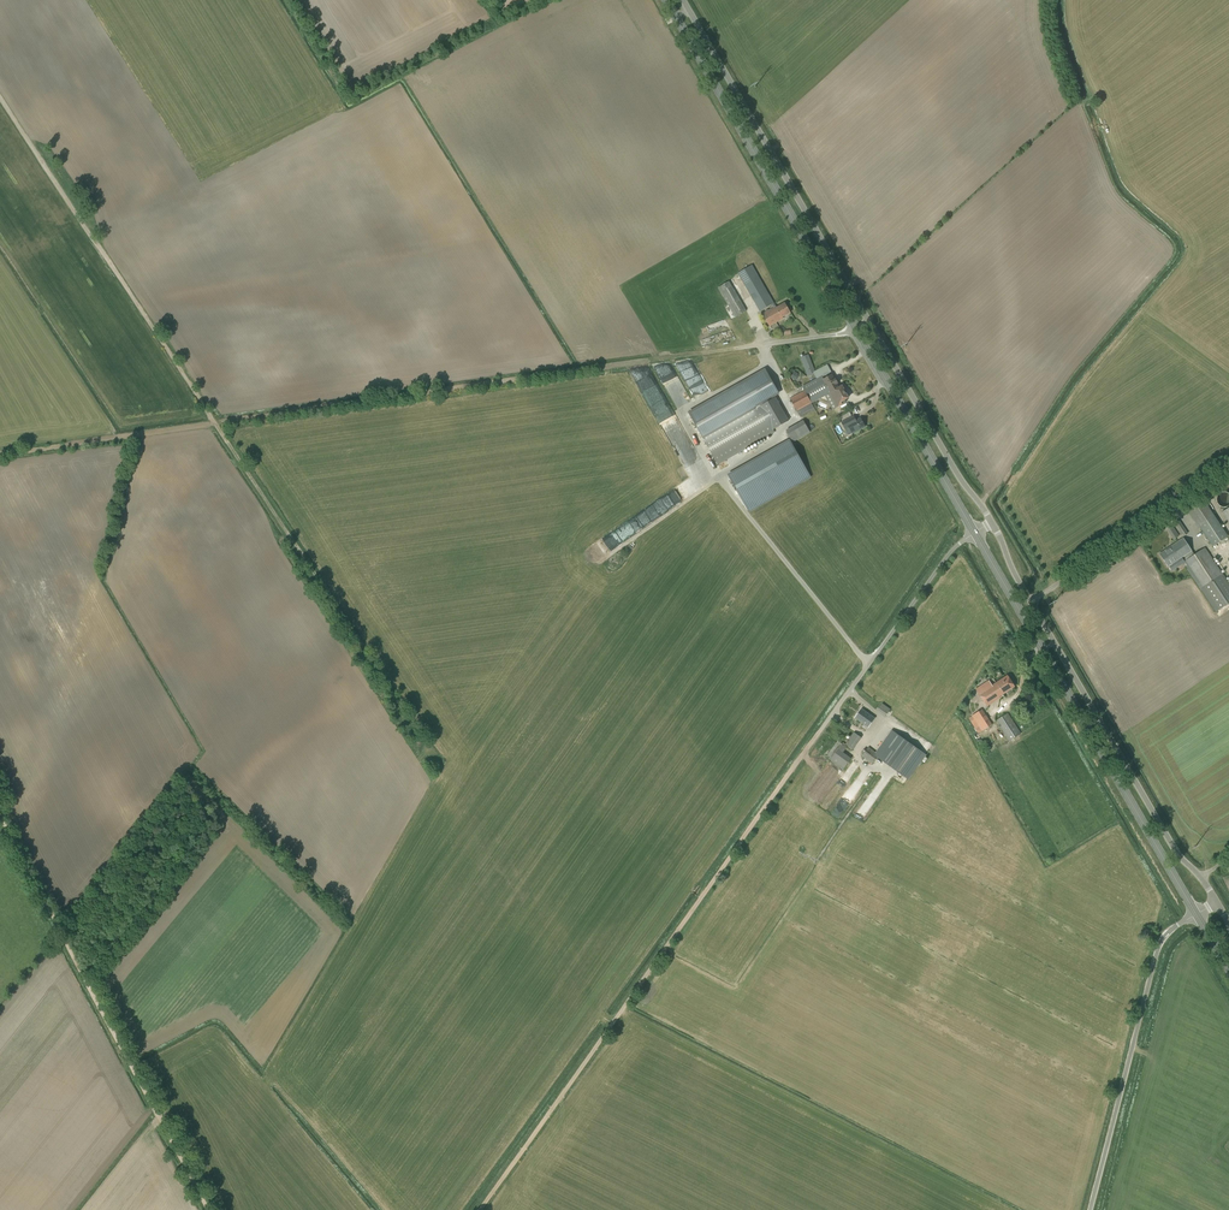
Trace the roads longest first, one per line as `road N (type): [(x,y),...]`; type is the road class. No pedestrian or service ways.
road 1 (track): [(0,93),(438,760)]
road 2 (track): [(660,359),(0,453)]
road 3 (primary): [(975,533),(666,0)]
road 4 (unclassified): [(992,524),(682,0)]
road 5 (track): [(479,1209),(816,741)]
road 6 (track): [(212,1209),(0,816)]
road 7 (primary): [(1196,913),(975,533)]
road 8 (unclassified): [(1215,901),(1175,851),(1030,600)]
road 9 (unclassified): [(1090,1209),(1160,942),(1196,913)]
road 10 (unclassified): [(816,741),(958,544),(975,533)]
road 11 (unclassified): [(1030,600),(1228,469)]

